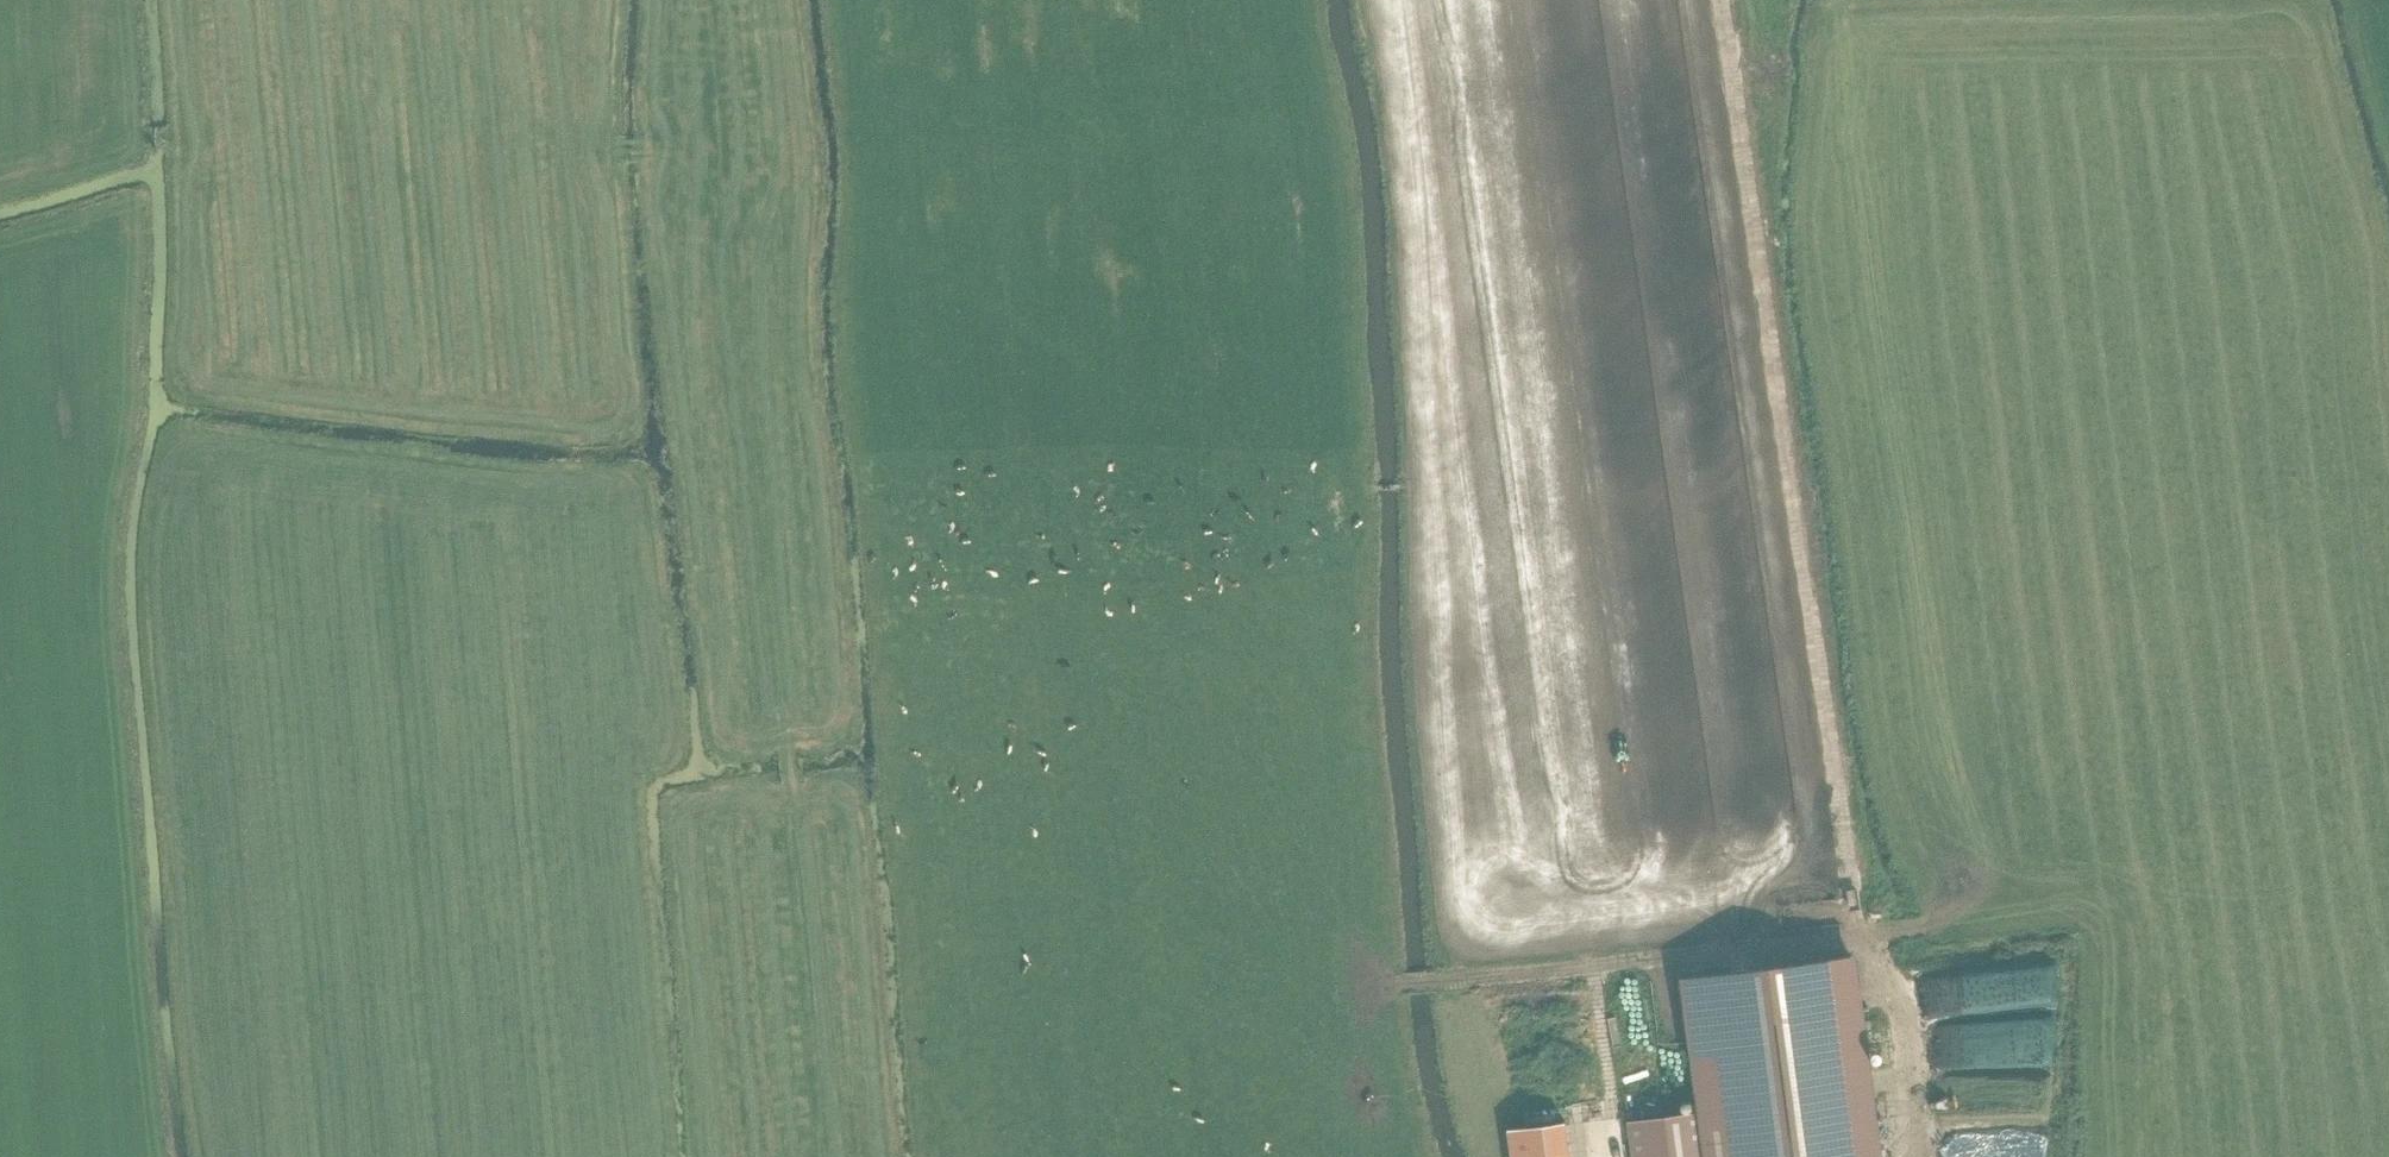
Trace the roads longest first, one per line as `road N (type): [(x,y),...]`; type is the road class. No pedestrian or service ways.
road 1 (track): [(1449,980),(1414,632),(1409,324),(1371,0)]
road 2 (track): [(1869,943),(1852,908),(1721,0)]
road 3 (track): [(1869,943),(1400,986)]

